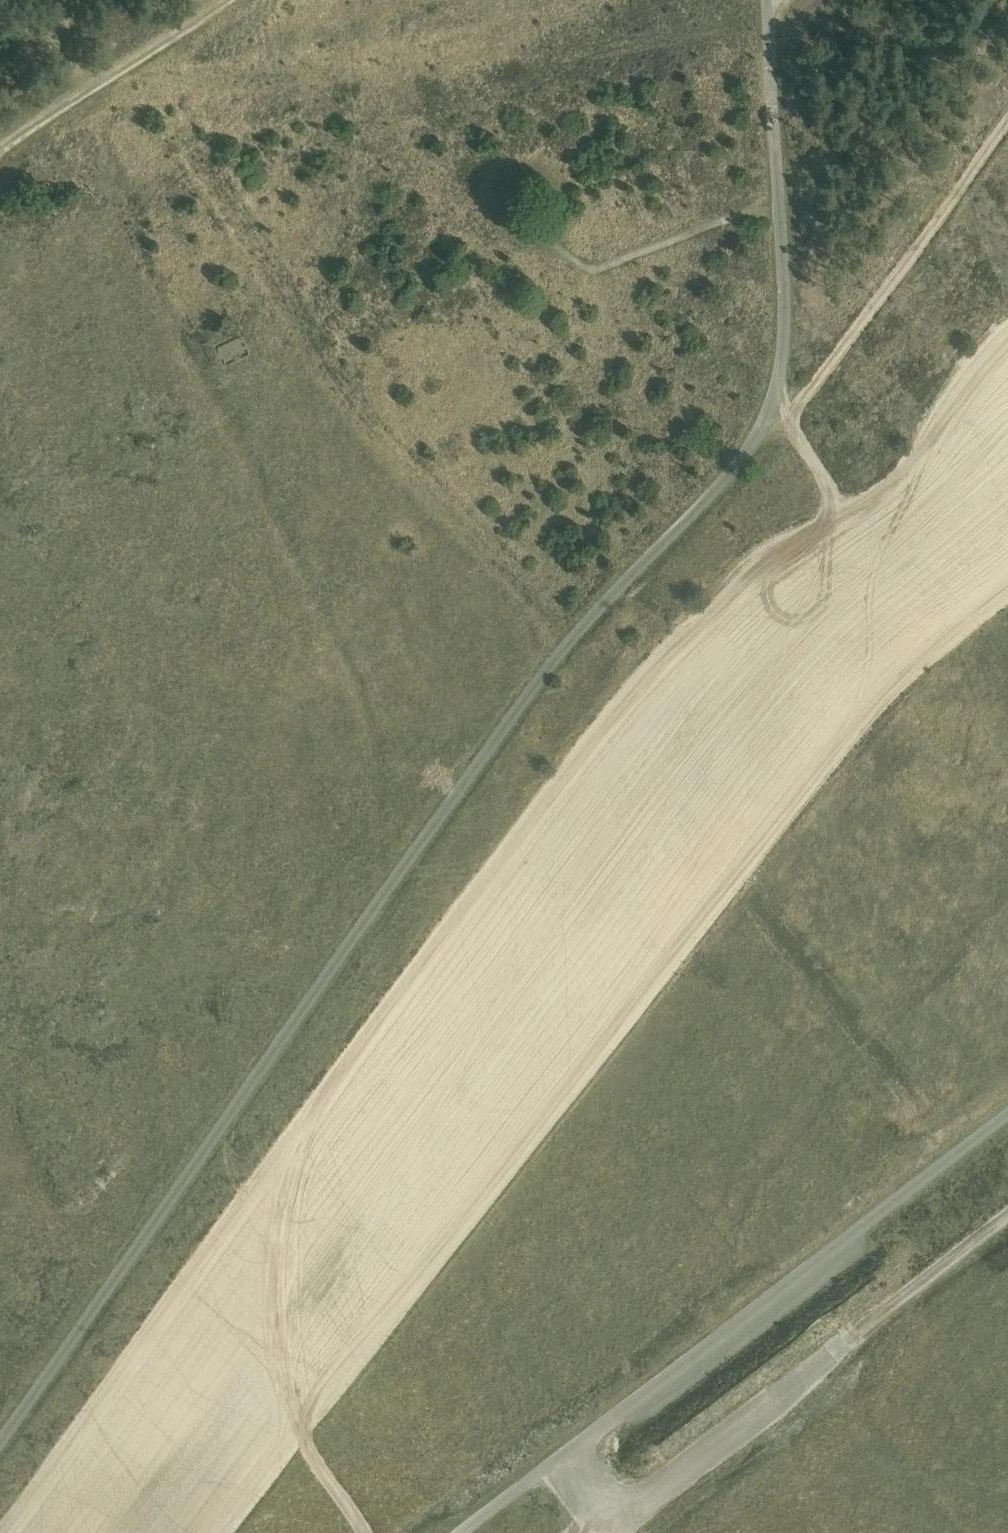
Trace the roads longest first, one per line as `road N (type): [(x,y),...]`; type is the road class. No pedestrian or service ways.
road 1 (unclassified): [(0,1453),(492,746),(732,460),(759,406),(783,313),(773,0)]
road 2 (track): [(1007,1221),(833,1354)]

